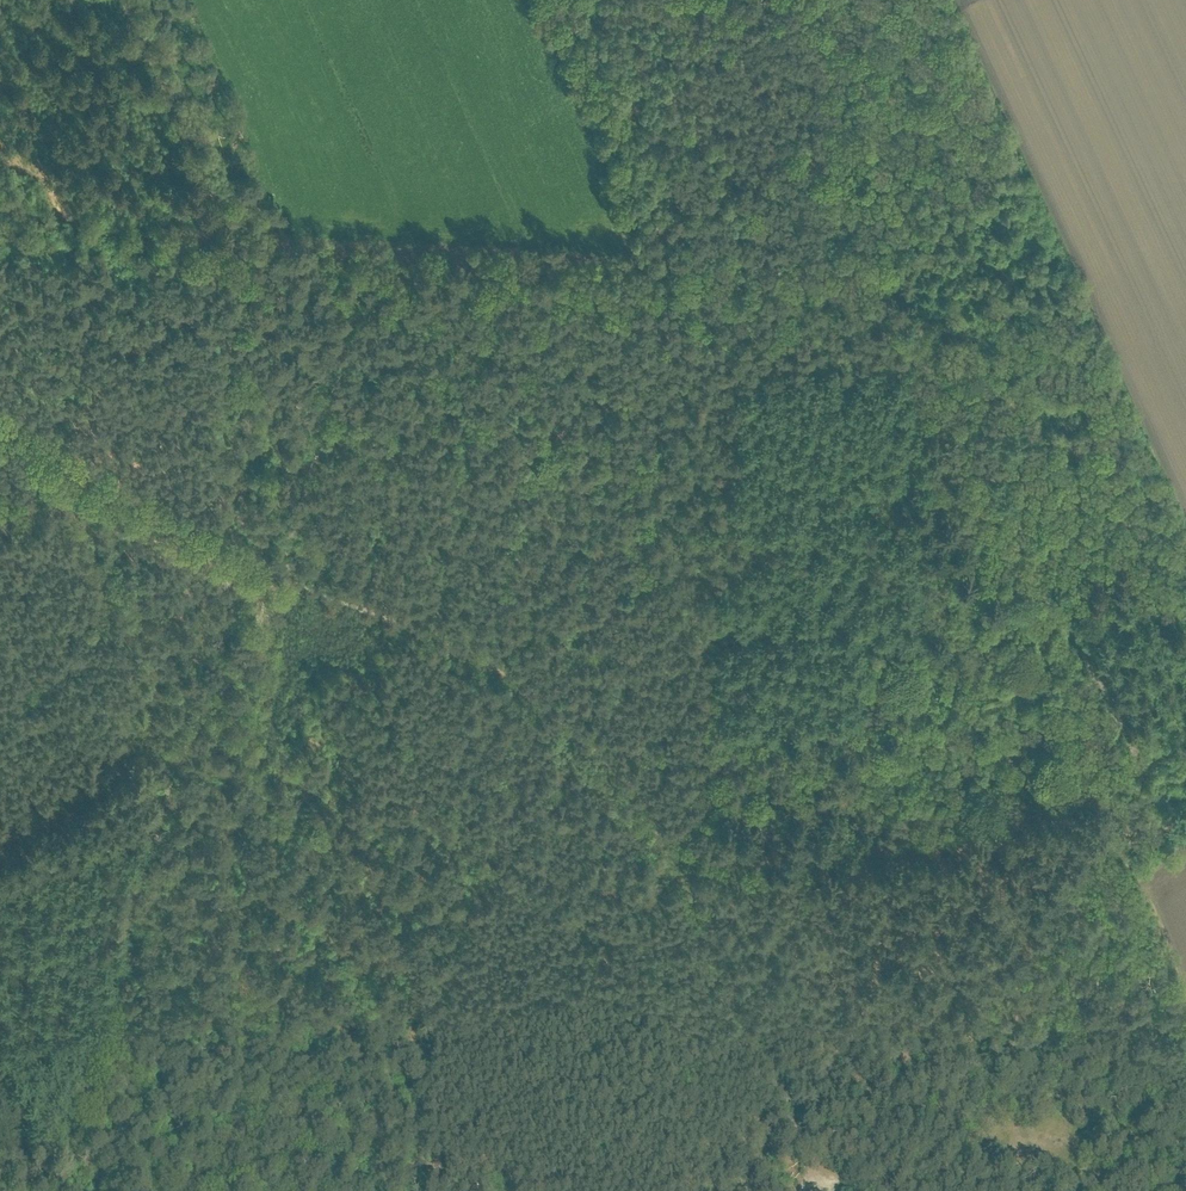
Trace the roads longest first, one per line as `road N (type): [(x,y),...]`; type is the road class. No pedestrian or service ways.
road 1 (track): [(675,854),(641,796),(504,672),(287,580),(312,464),(334,424),(323,387),(290,376),(283,316),(246,245)]
road 2 (track): [(873,279),(246,245)]
road 3 (track): [(1141,762),(1017,523),(873,279)]
road 4 (track): [(675,854),(709,850),(814,869),(1003,822),(1141,762)]
road 5 (track): [(810,1190),(825,1184),(675,854)]
road 6 (track): [(0,425),(265,568)]
road 7 (track): [(135,0),(246,245)]
road 8 (track): [(246,245),(91,229),(0,206)]

